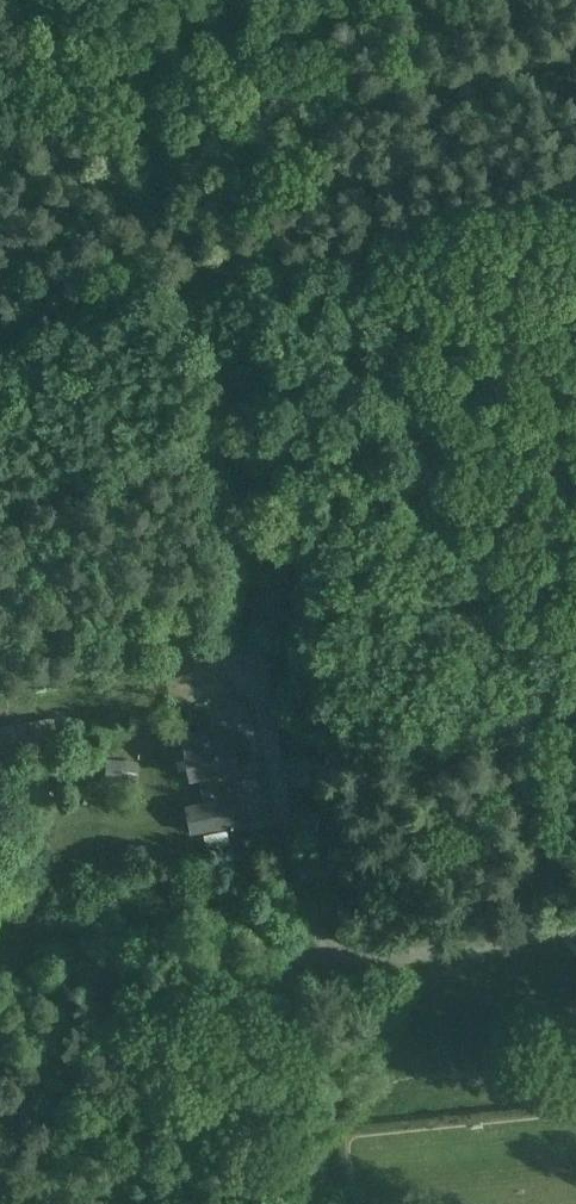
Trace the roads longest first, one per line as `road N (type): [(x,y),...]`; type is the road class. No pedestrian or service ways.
road 1 (track): [(80,0),(150,95),(221,250),(273,681)]
road 2 (track): [(0,1031),(359,960)]
road 3 (track): [(273,681),(315,921),(329,947),(359,960)]
road 4 (track): [(359,960),(575,933)]

